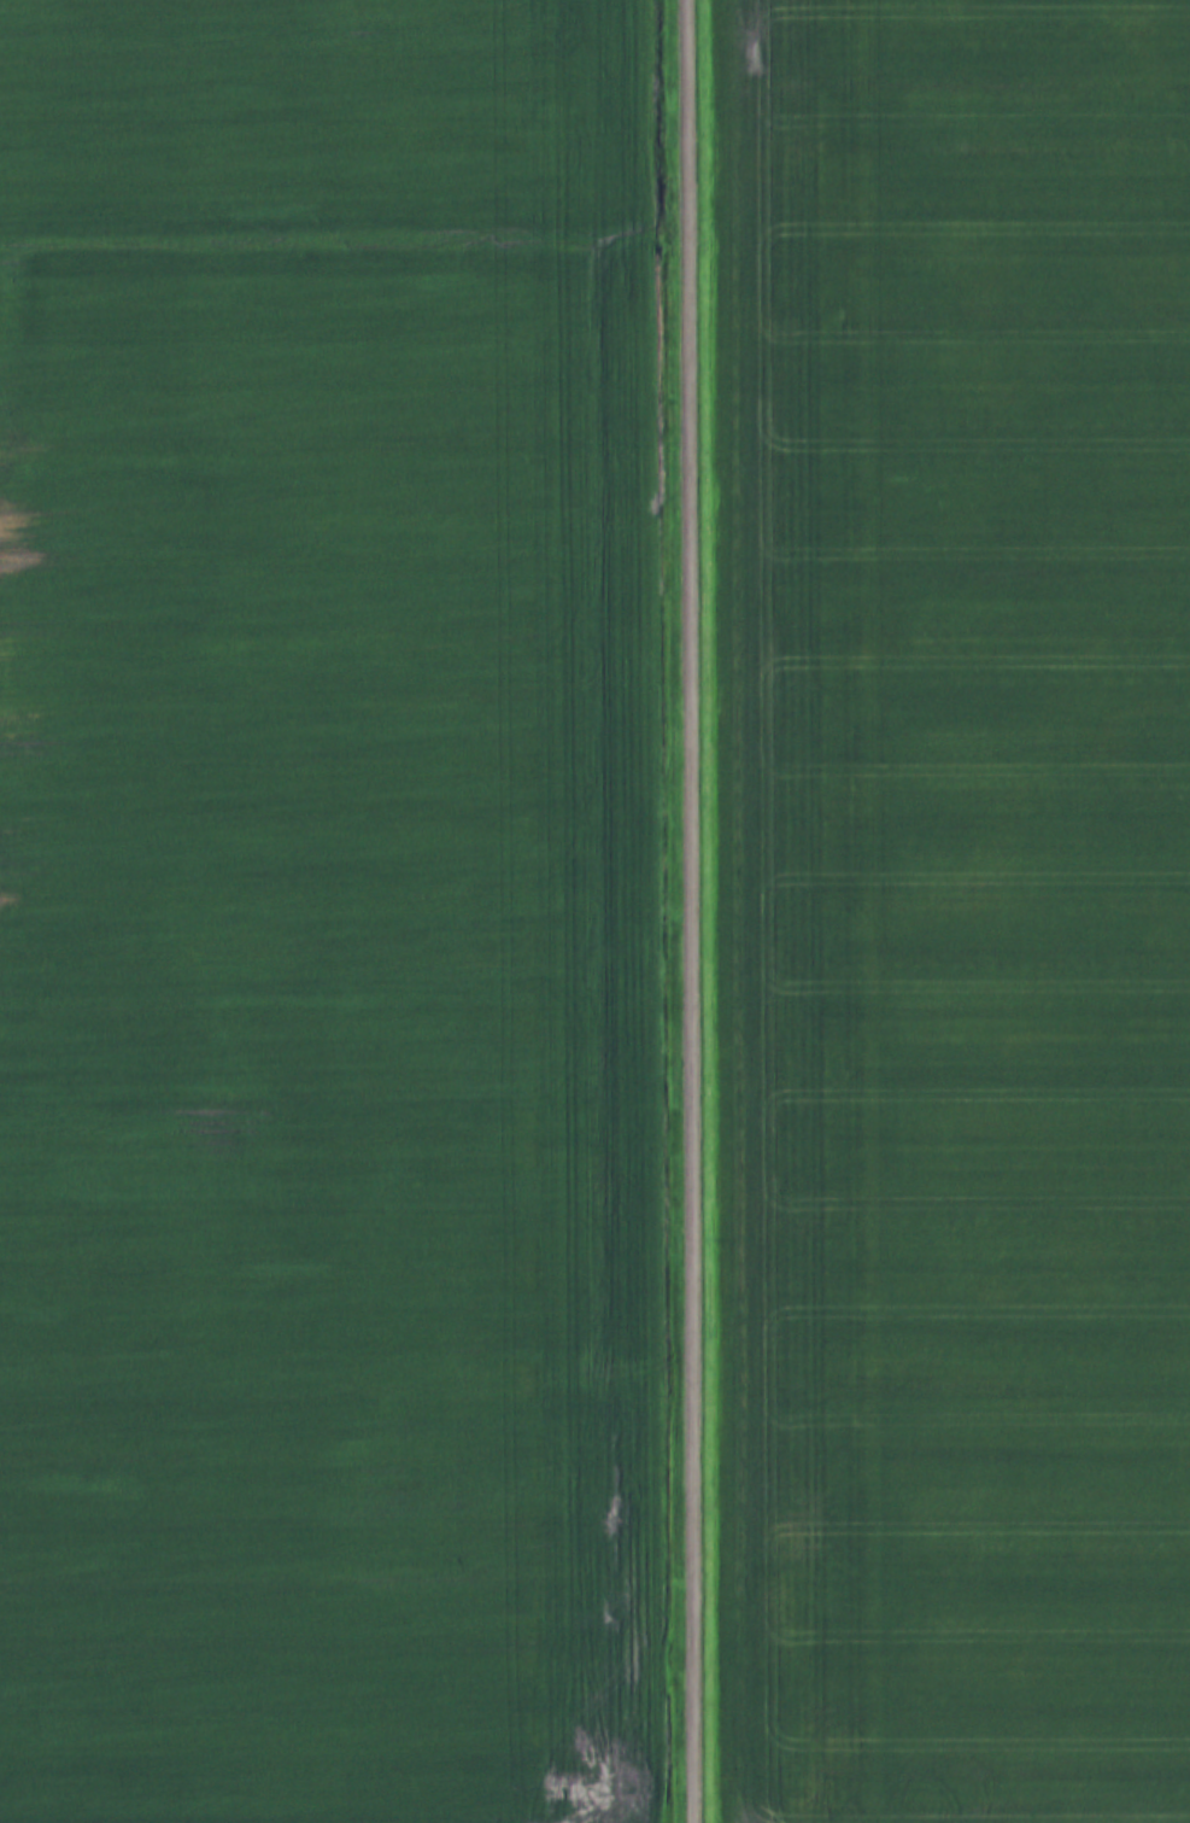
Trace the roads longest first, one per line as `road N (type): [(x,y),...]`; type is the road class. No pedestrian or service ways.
road 1 (track): [(695,1822),(686,0)]

